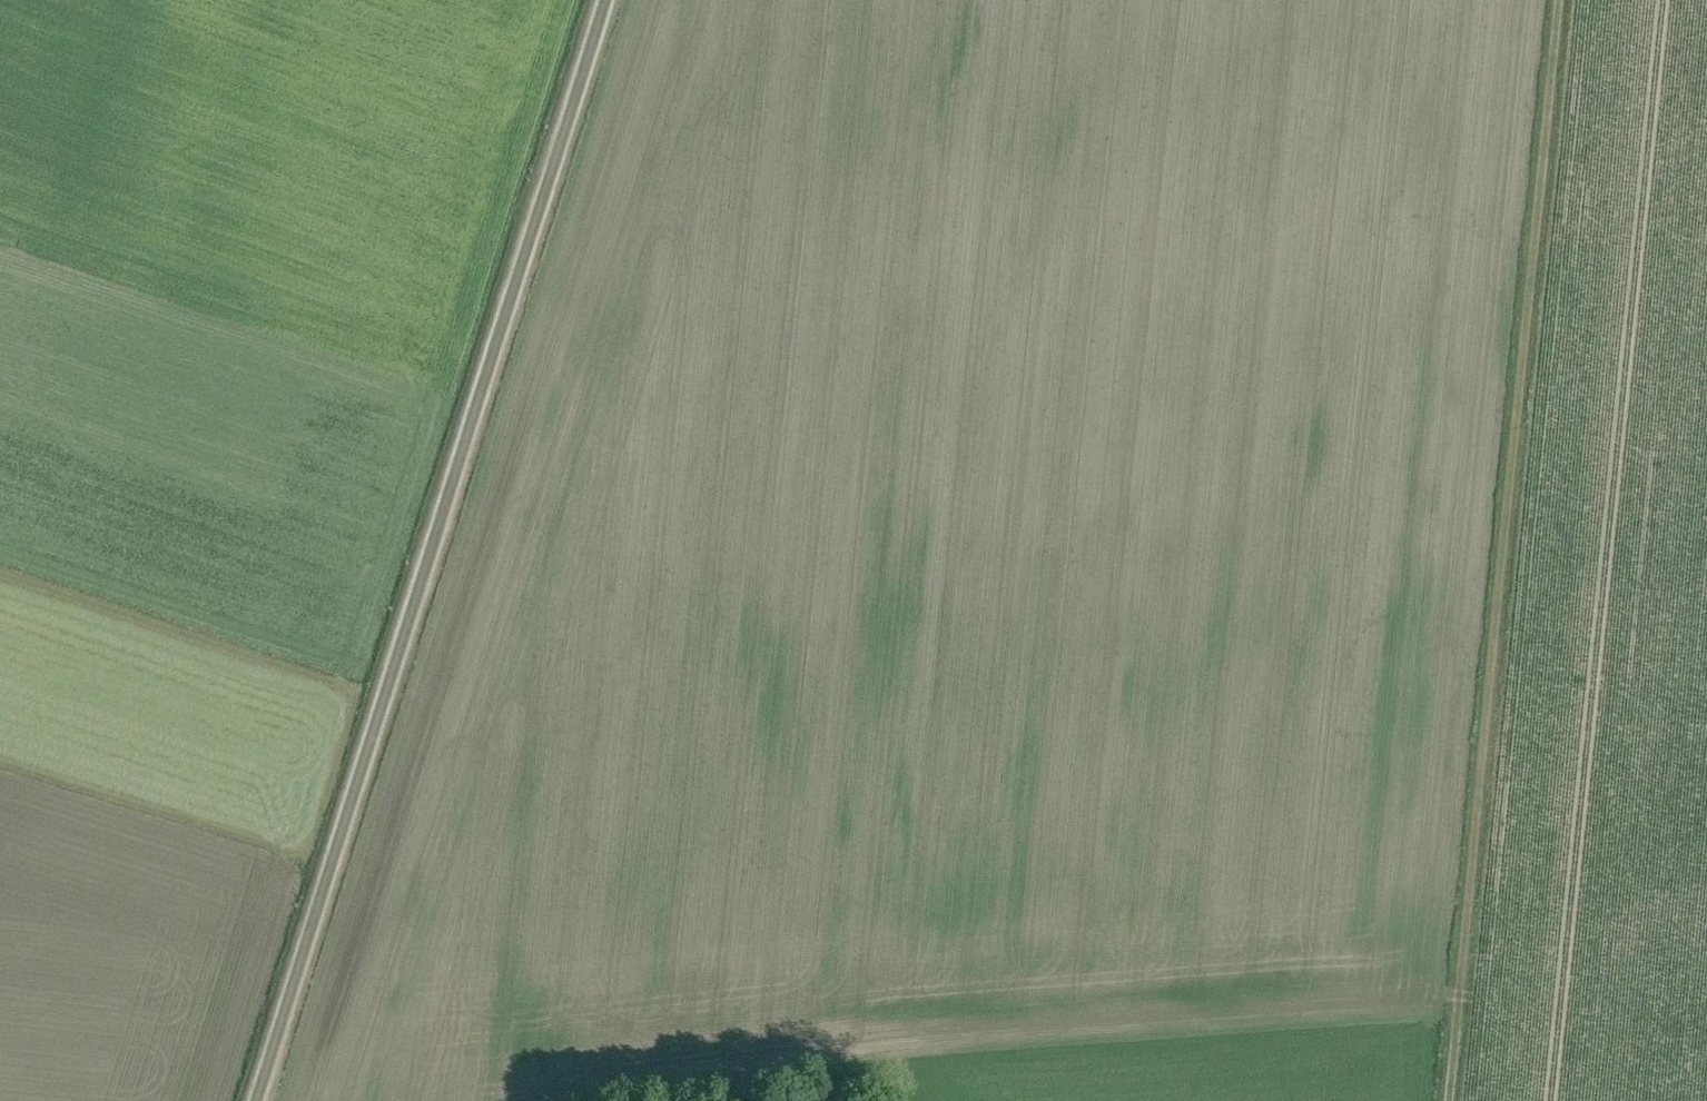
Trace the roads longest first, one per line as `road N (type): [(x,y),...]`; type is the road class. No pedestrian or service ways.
road 1 (unclassified): [(257,1100),(607,0)]
road 2 (track): [(1560,0),(1451,1100)]

